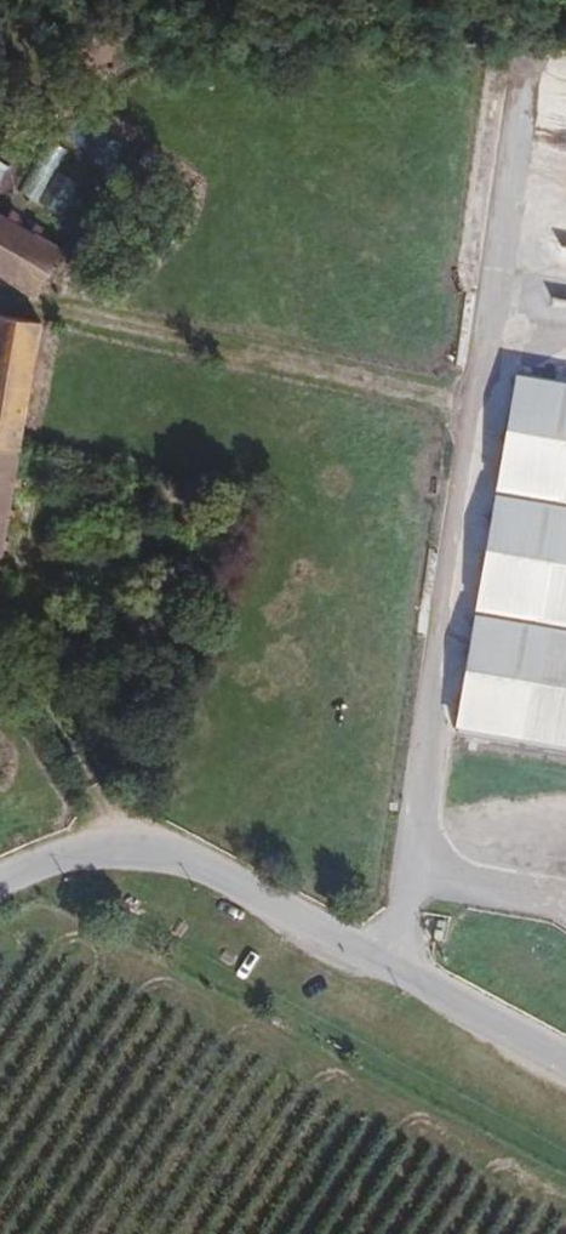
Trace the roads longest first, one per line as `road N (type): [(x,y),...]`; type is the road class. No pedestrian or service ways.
road 1 (track): [(565,1201),(143,979),(36,927),(0,924)]
road 2 (unclassified): [(0,888),(105,853),(148,851),(200,866),(565,1065)]

